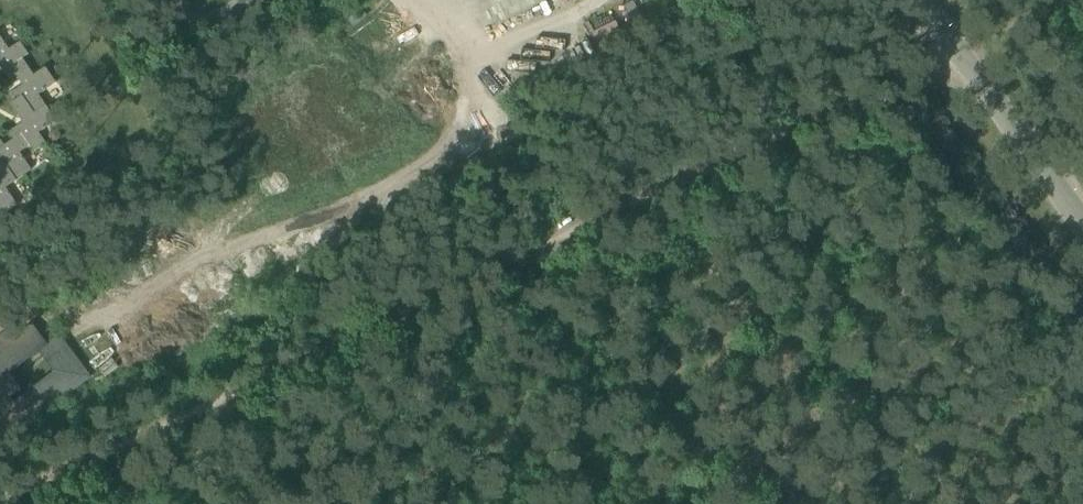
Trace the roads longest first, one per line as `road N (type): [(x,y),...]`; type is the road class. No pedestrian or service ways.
road 1 (track): [(956,56),(6,503)]
road 2 (unclassified): [(1082,229),(921,0)]
road 3 (track): [(956,56),(1065,0)]

